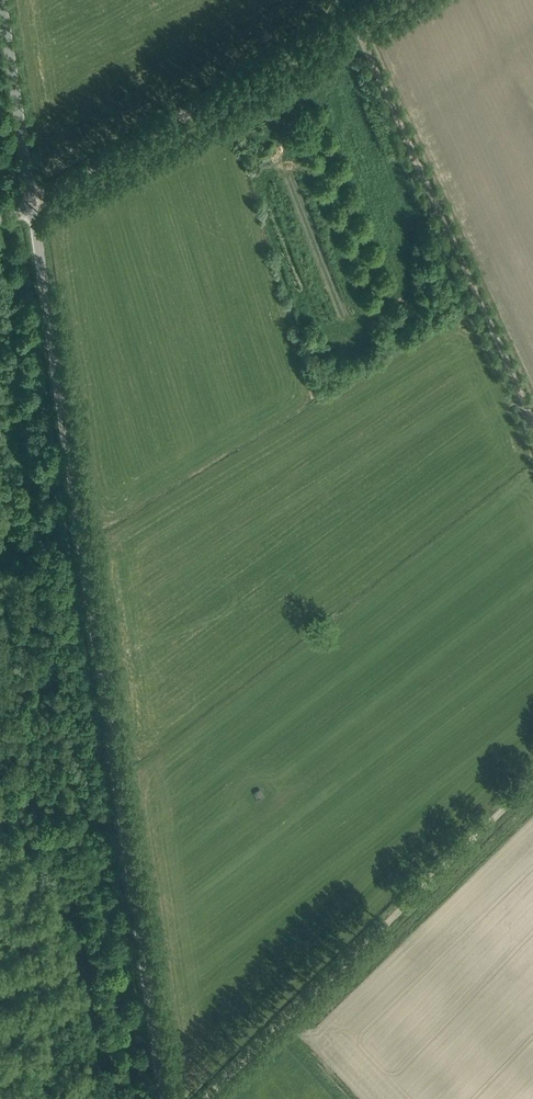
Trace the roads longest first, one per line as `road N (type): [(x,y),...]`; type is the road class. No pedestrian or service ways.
road 1 (unclassified): [(165,1098),(30,195)]
road 2 (track): [(338,9),(532,440)]
road 3 (track): [(532,773),(198,1098)]
road 4 (track): [(338,9),(30,195)]
road 5 (unclassified): [(30,195),(0,8)]

